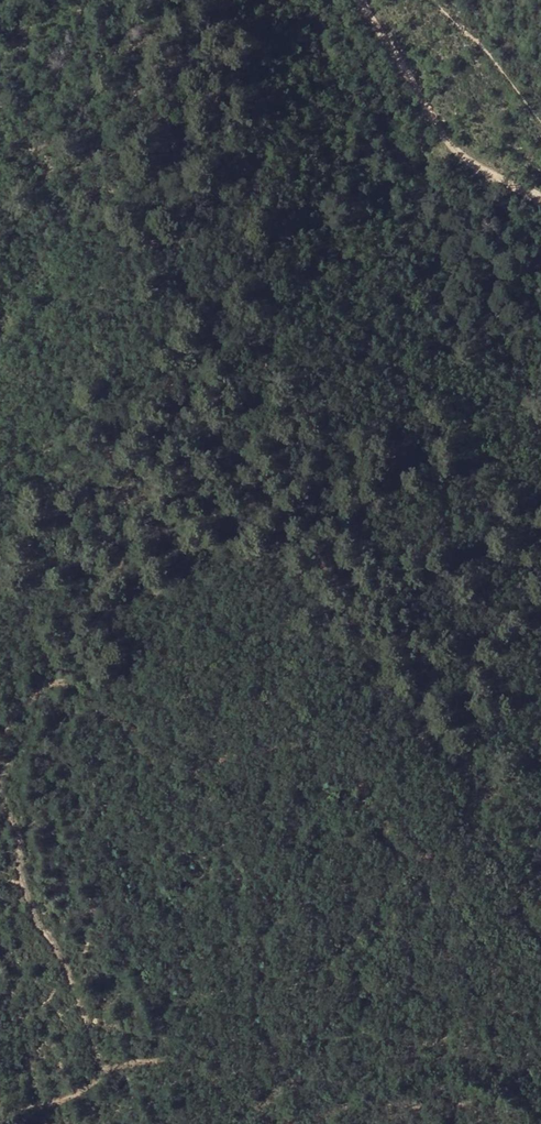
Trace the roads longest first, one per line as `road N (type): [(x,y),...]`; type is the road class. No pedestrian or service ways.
road 1 (track): [(540,198),(465,163),(362,0)]

